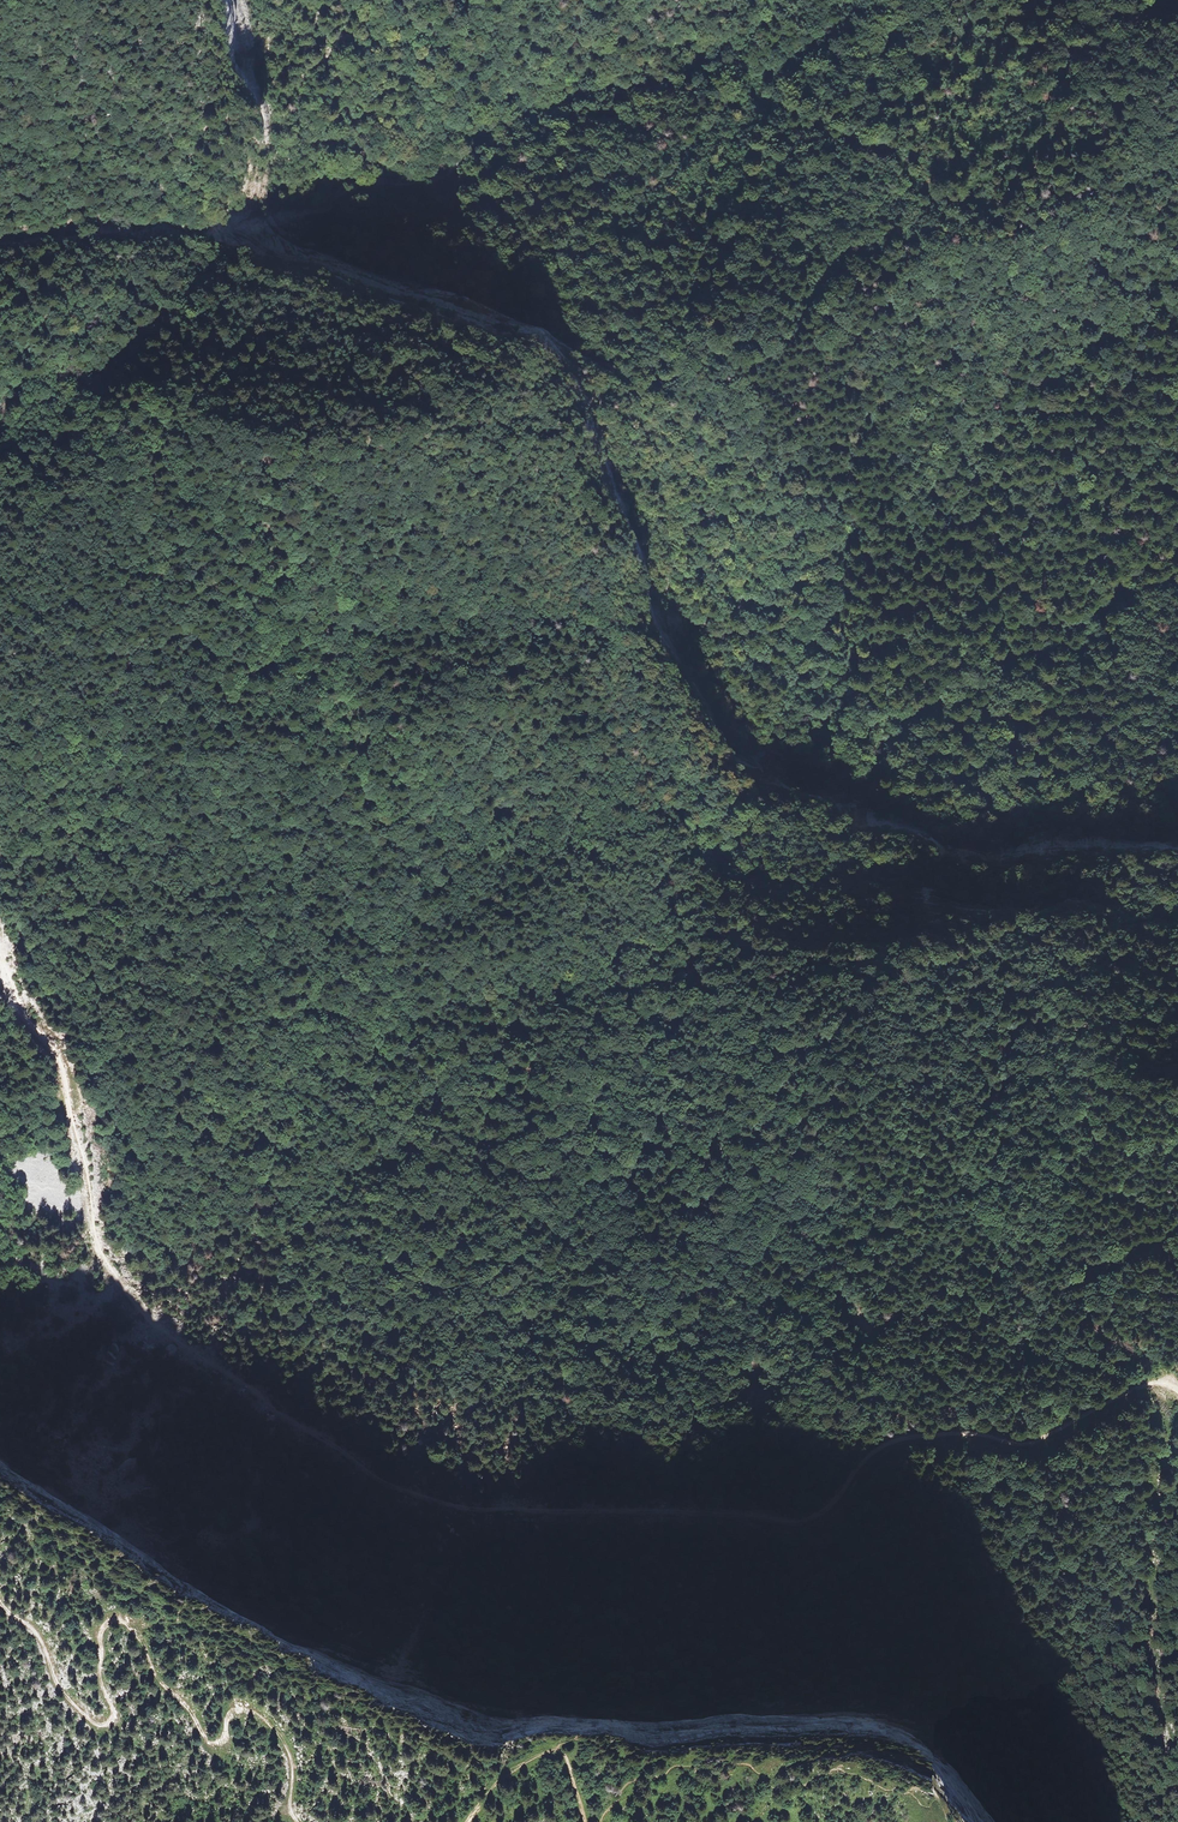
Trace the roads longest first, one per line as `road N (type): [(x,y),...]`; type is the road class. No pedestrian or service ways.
road 1 (track): [(0,955),(22,1015),(58,1059),(87,1172),(96,1250),(152,1322),(379,1481),(446,1505),(805,1521),(832,1504),(872,1449),(911,1435),(979,1434),(1018,1446),(1148,1381),(1177,1394)]
road 2 (track): [(297,1821),(289,1751),(252,1708),(236,1708),(219,1740),(208,1741),(158,1678),(144,1639),(117,1619),(101,1637),(99,1662),(114,1722),(93,1723),(56,1683),(36,1633),(0,1603)]
road 3 (track): [(588,1821),(552,1746),(492,1789)]

